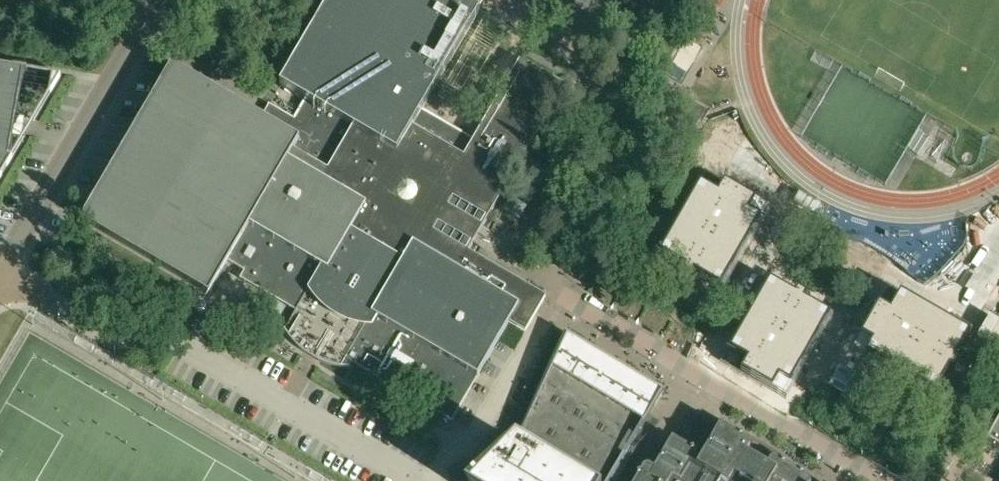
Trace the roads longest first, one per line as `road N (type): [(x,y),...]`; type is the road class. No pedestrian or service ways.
road 1 (unclassified): [(429,480),(174,336),(113,336),(0,266)]
road 2 (unclassified): [(0,264),(158,0)]

